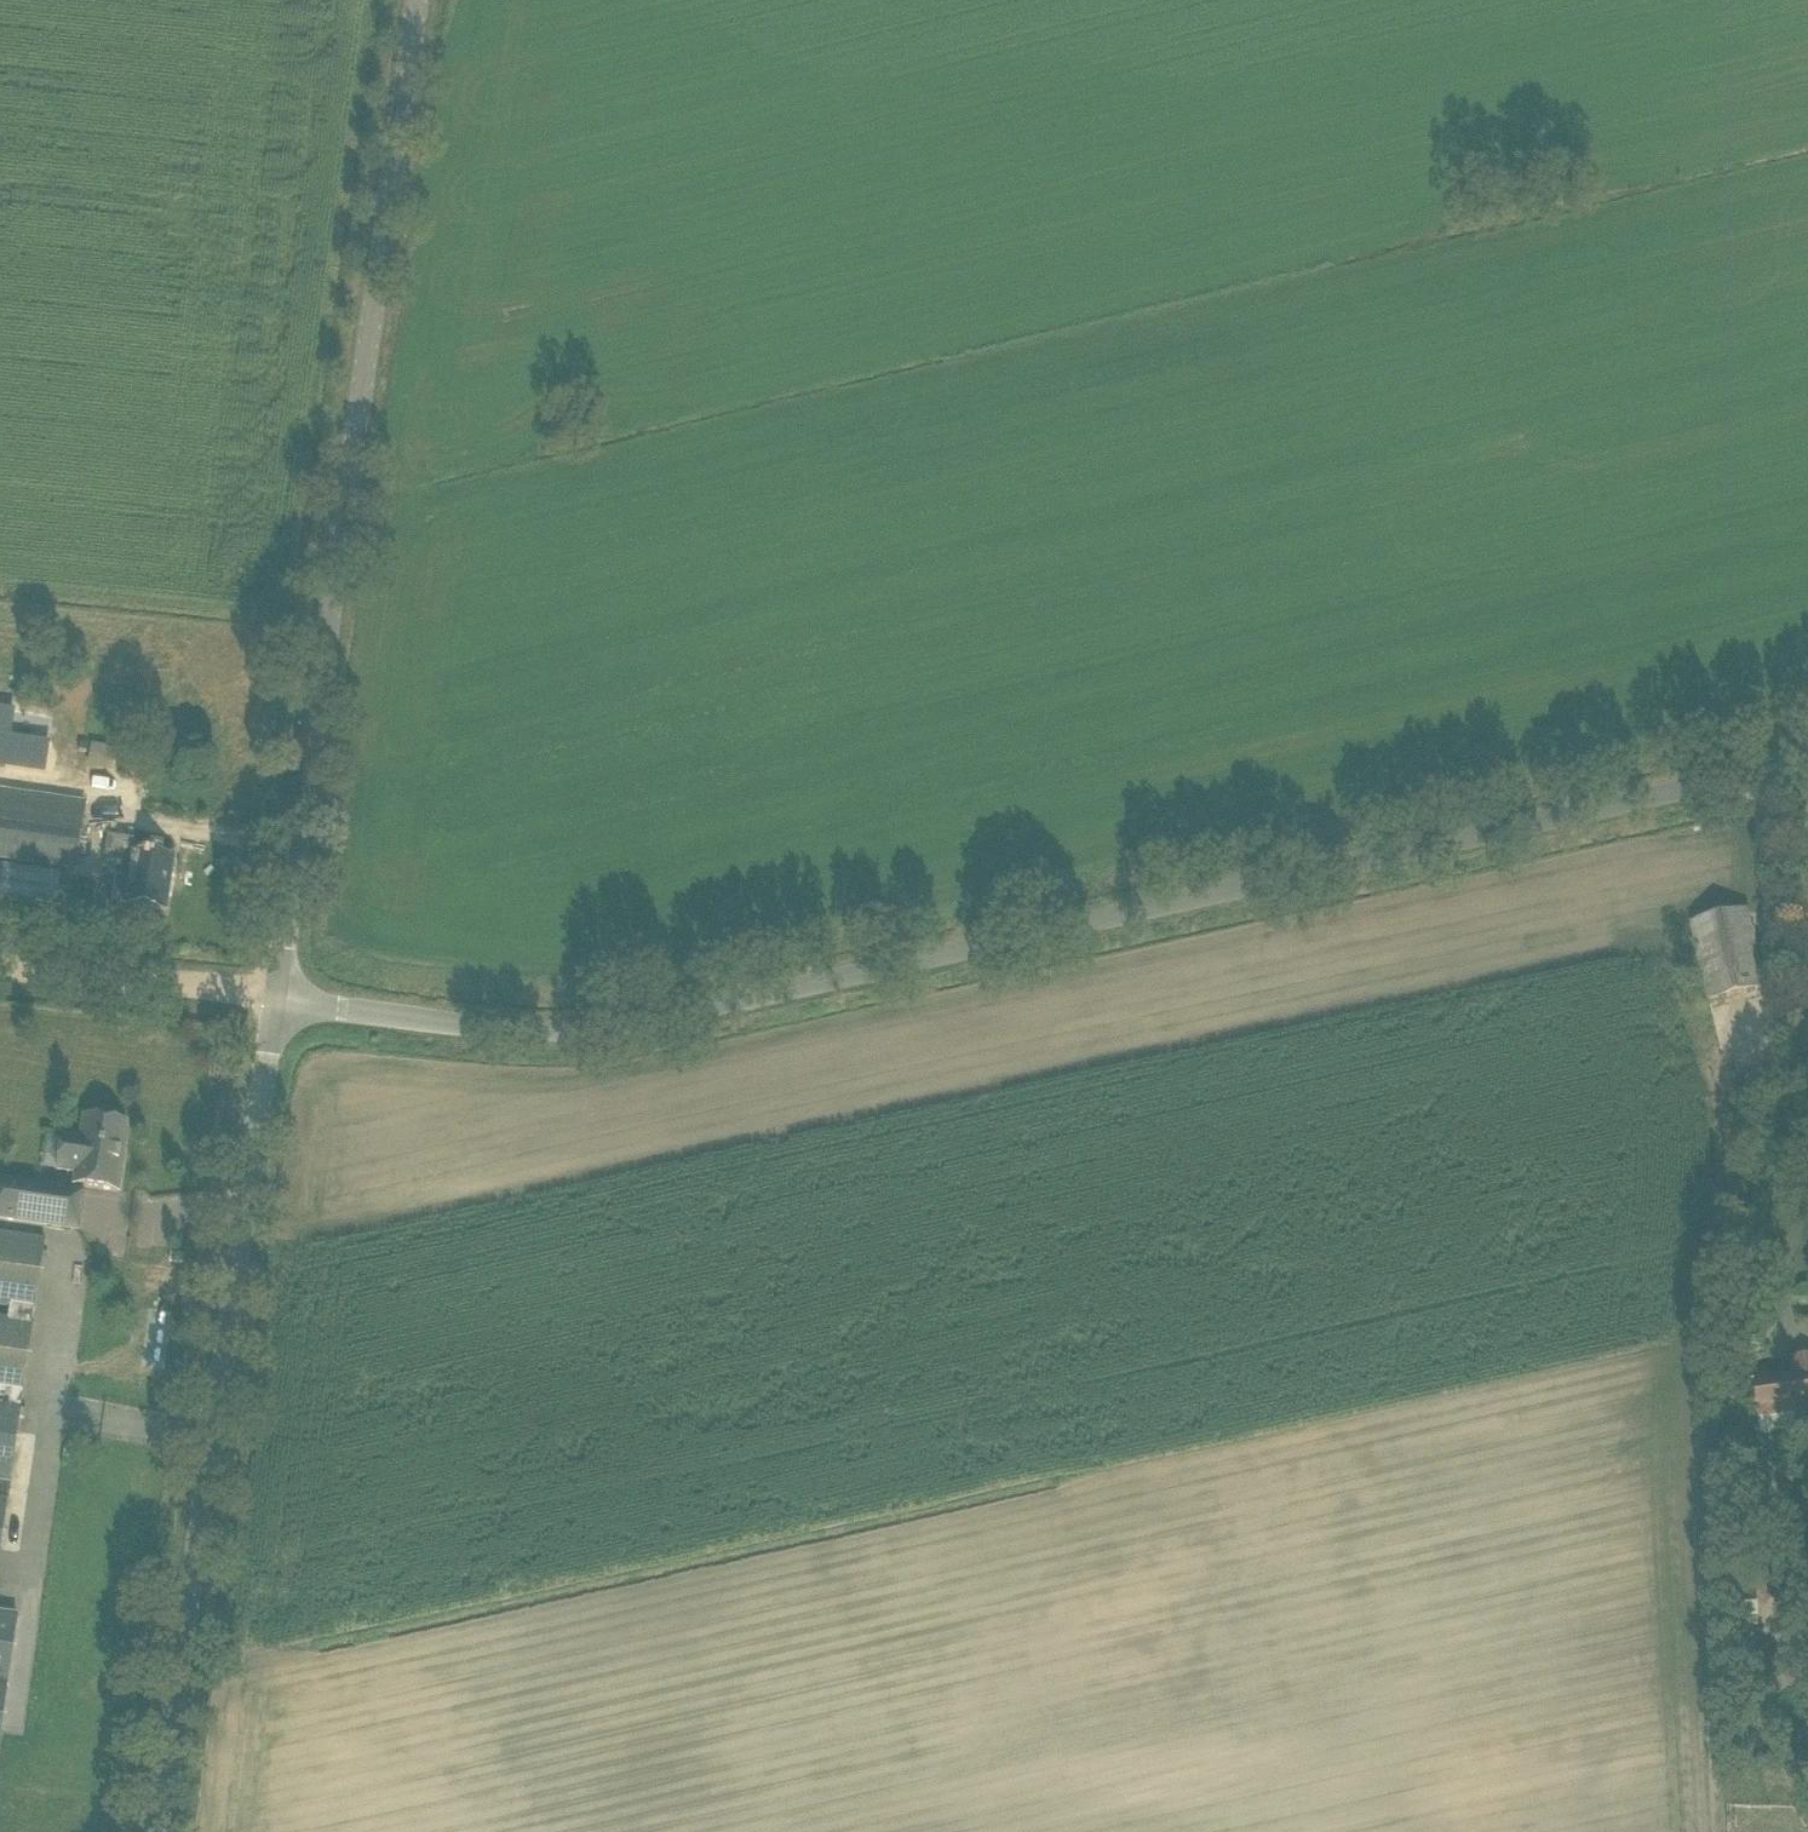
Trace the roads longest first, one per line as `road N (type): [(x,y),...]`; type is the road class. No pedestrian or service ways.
road 1 (unclassified): [(271,1008),(445,1033),(577,1036),(1807,766)]
road 2 (tertiary): [(271,1008),(415,0)]
road 3 (tertiary): [(154,1831),(271,1008)]
road 4 (track): [(0,979),(271,1008)]

